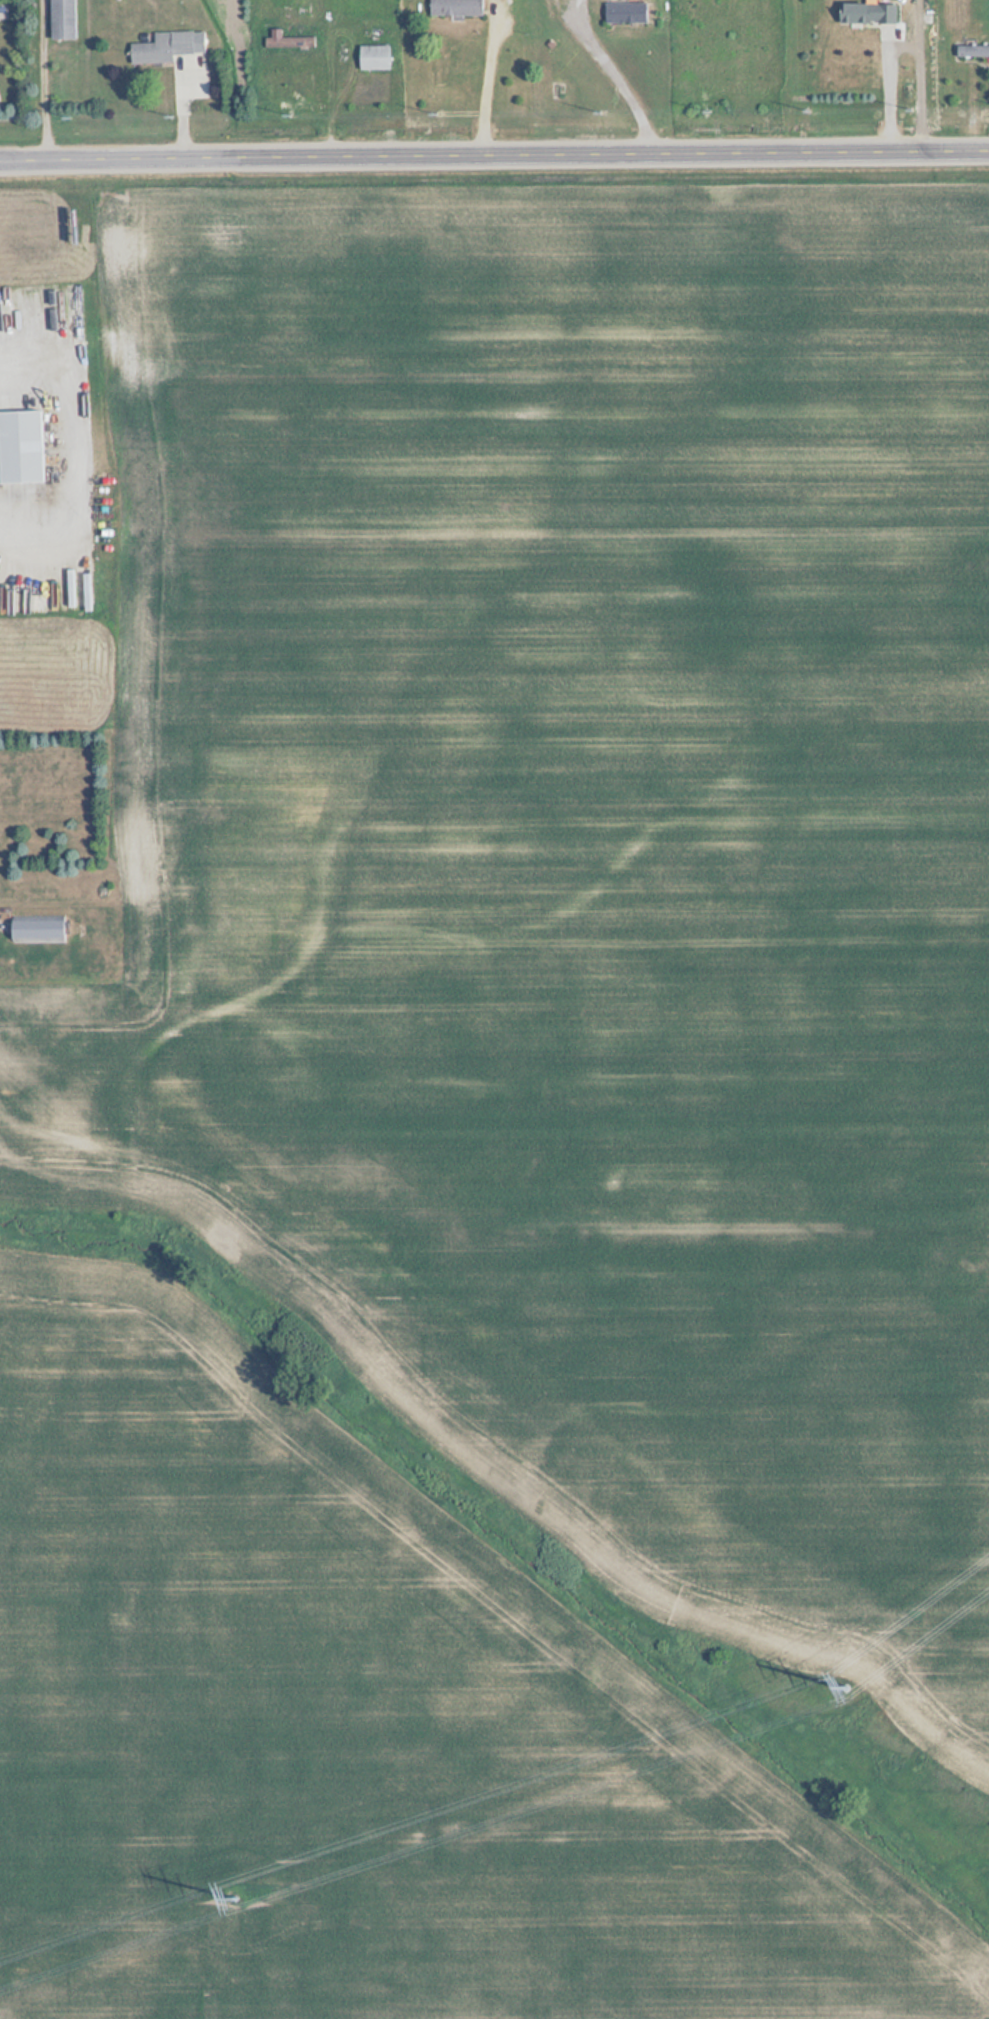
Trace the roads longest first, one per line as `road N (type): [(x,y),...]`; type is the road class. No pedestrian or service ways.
road 1 (primary): [(0,156),(988,148)]

